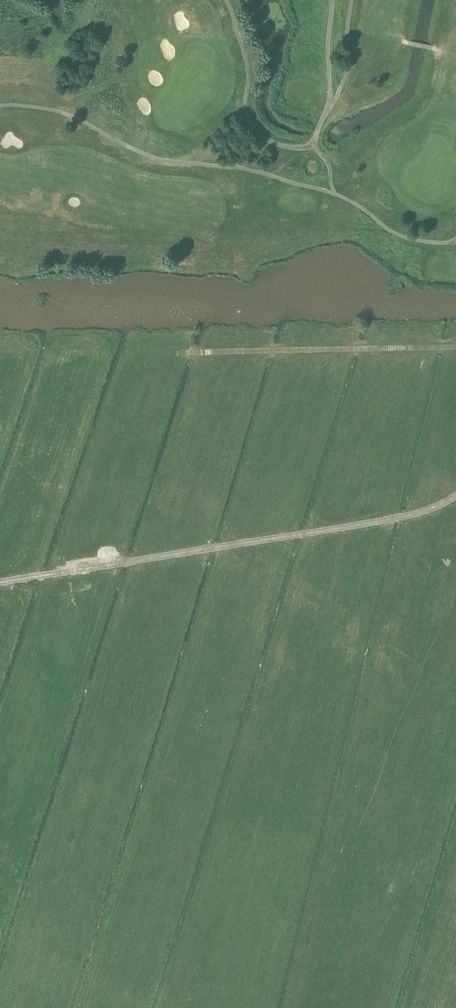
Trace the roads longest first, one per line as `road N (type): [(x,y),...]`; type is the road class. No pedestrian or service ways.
road 1 (track): [(187,352),(455,344)]

